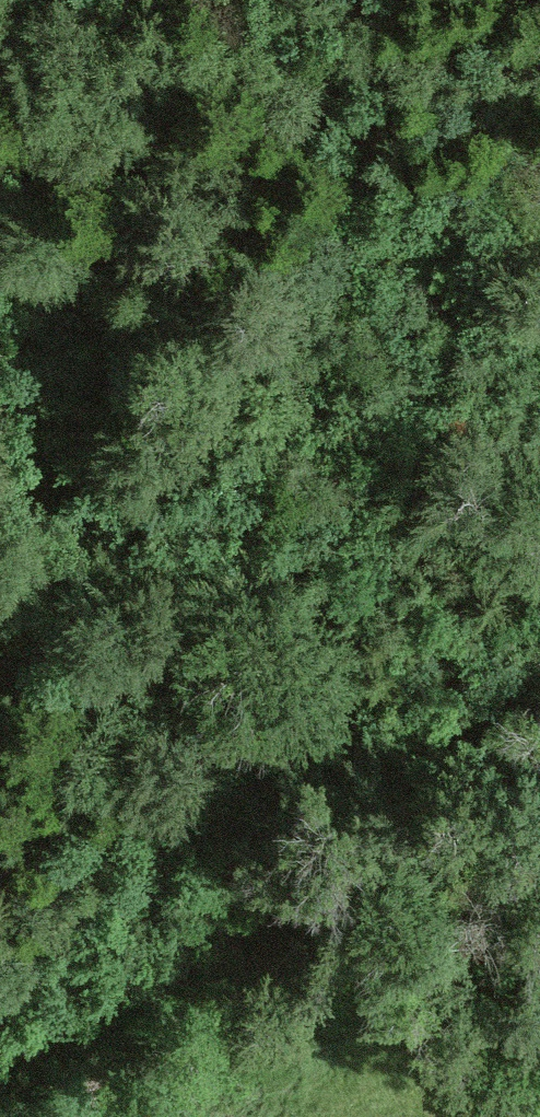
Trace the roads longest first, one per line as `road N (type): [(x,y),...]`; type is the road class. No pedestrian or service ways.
road 1 (track): [(0,394),(136,401),(286,441),(373,448),(539,416)]
road 2 (track): [(259,918),(539,641)]
road 3 (track): [(0,1045),(259,918)]
road 4 (track): [(539,289),(421,200)]

